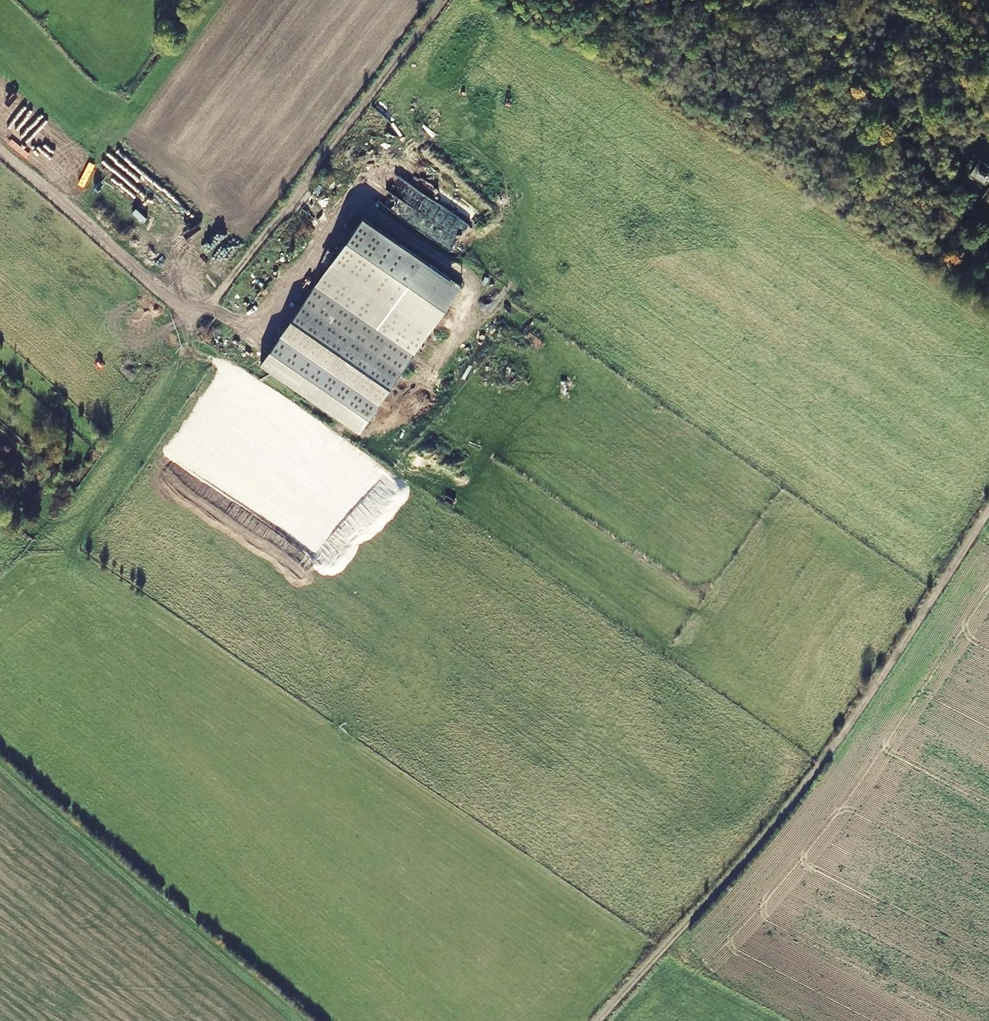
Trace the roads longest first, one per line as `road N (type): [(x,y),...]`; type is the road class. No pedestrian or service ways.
road 1 (residential): [(0,149),(176,307),(199,316),(441,0)]
road 2 (track): [(988,510),(791,804),(602,1020)]

